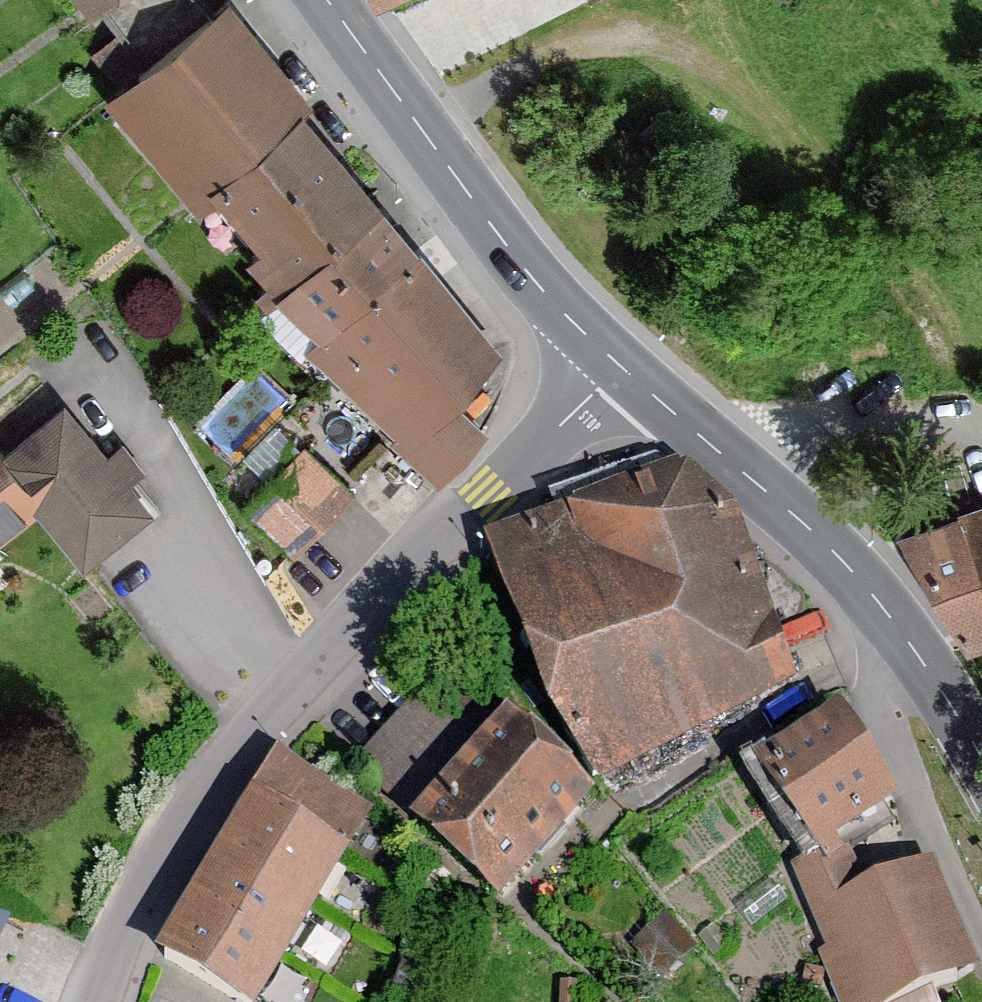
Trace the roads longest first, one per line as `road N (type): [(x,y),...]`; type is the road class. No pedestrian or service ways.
road 1 (tertiary): [(622,366),(231,751),(145,890),(103,1001)]
road 2 (track): [(419,127),(547,60),(650,45),(702,64),(779,123),(881,251),(979,428)]
road 3 (secondary): [(622,366),(508,249),(328,0)]
road 4 (secondary): [(900,625),(828,545),(622,366)]
road 5 (residential): [(900,625),(883,672),(881,728),(981,962)]
road 6 (secondary): [(981,758),(900,625)]

